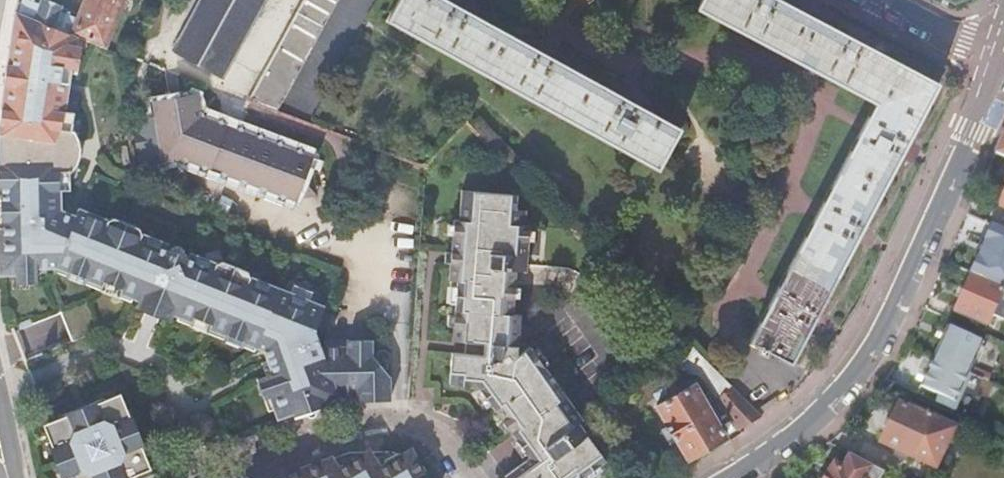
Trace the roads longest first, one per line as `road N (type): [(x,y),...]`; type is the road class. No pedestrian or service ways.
road 1 (residential): [(728,477),(804,426),(859,370),(1003,59)]
road 2 (residential): [(241,477),(369,428),(407,422),(430,429),(471,477)]
road 3 (residential): [(1003,59),(886,0)]

